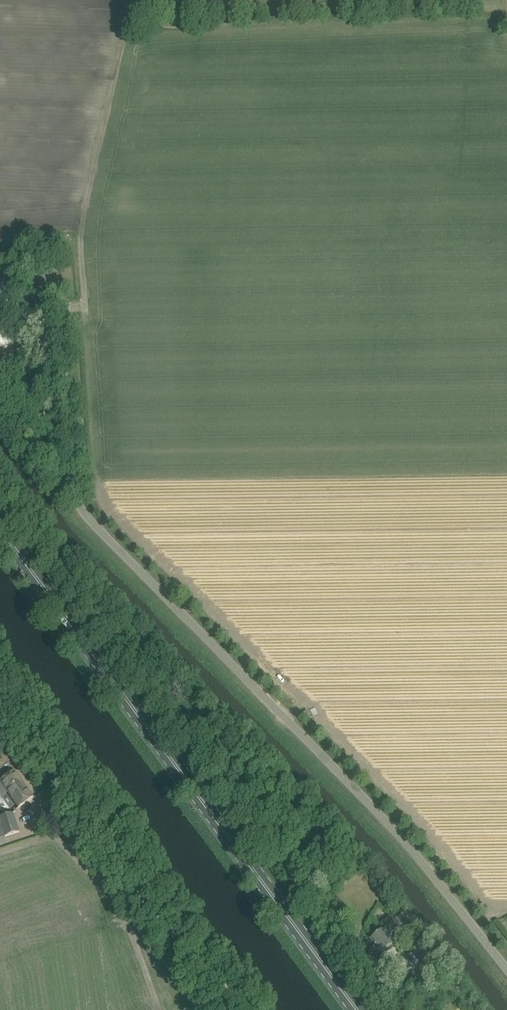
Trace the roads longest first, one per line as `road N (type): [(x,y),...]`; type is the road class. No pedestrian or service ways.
road 1 (unclassified): [(506,969),(368,801),(84,515),(74,497),(56,306),(43,275),(22,259),(0,260)]
road 2 (primary): [(358,1009),(0,528)]
road 3 (track): [(30,782),(77,848),(148,906),(245,1009)]
road 4 (track): [(0,692),(139,874),(148,906)]

